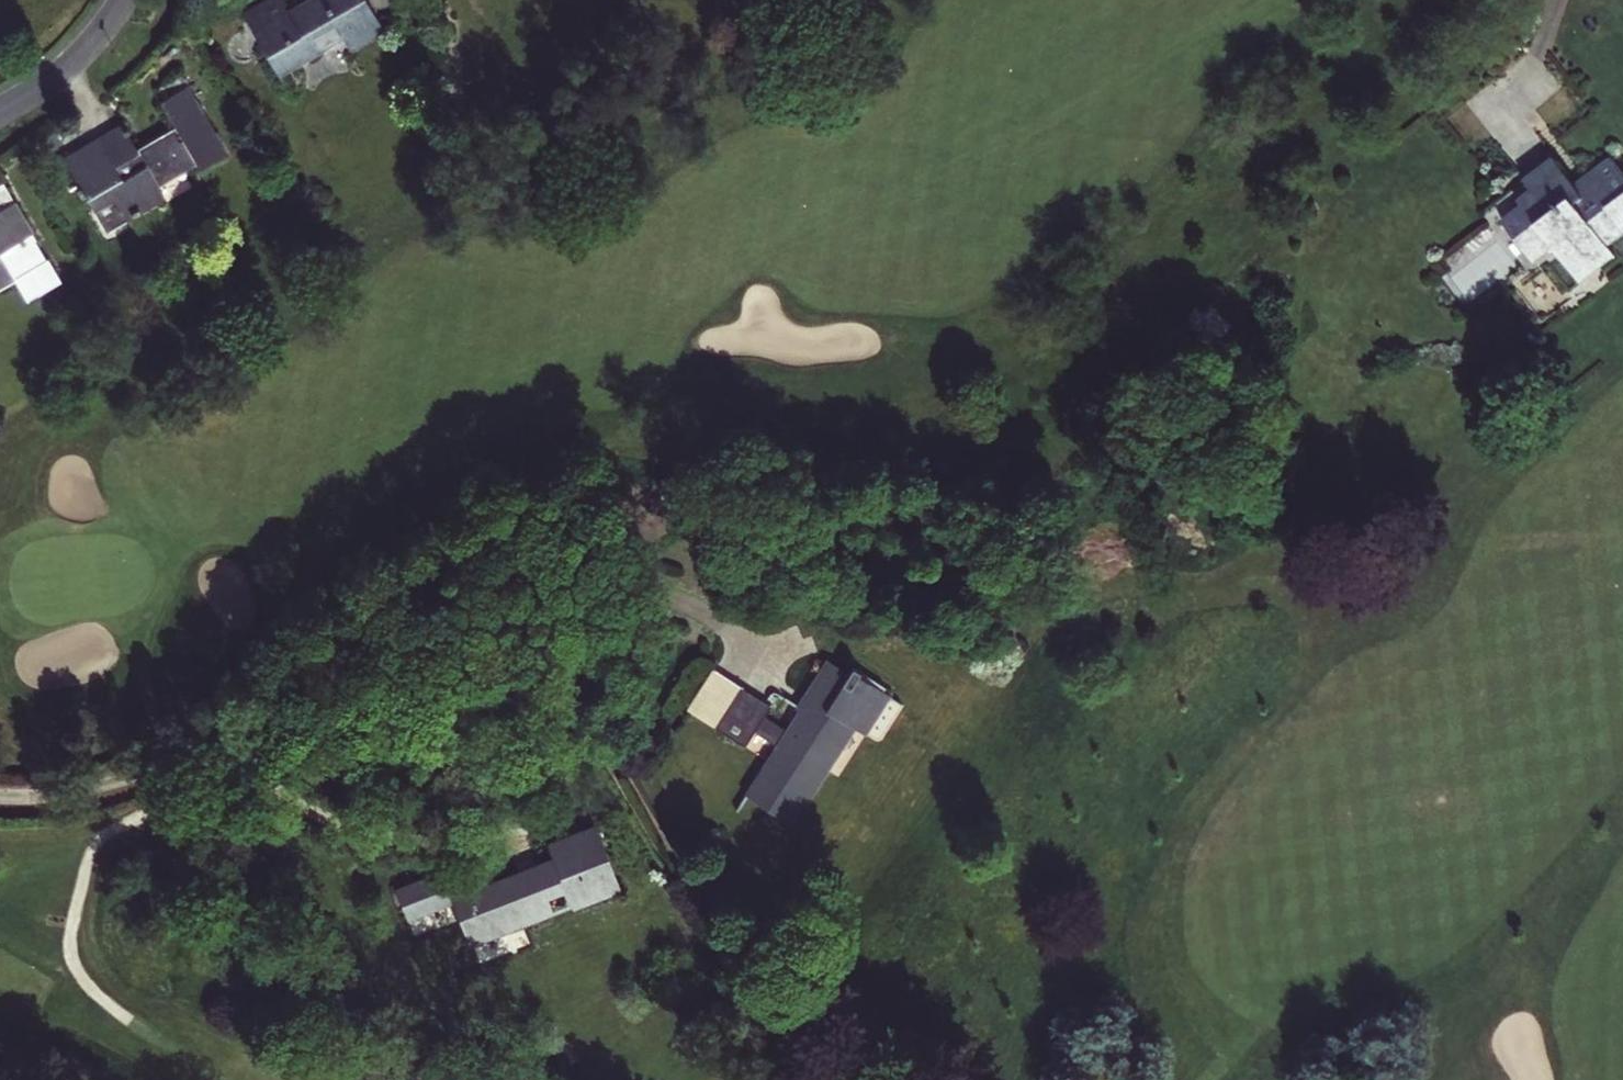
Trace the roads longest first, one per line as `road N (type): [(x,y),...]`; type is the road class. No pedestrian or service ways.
road 1 (residential): [(0,790),(91,782),(212,742),(362,672),(434,622),(505,602)]
road 2 (residential): [(0,108),(87,48),(124,0)]

